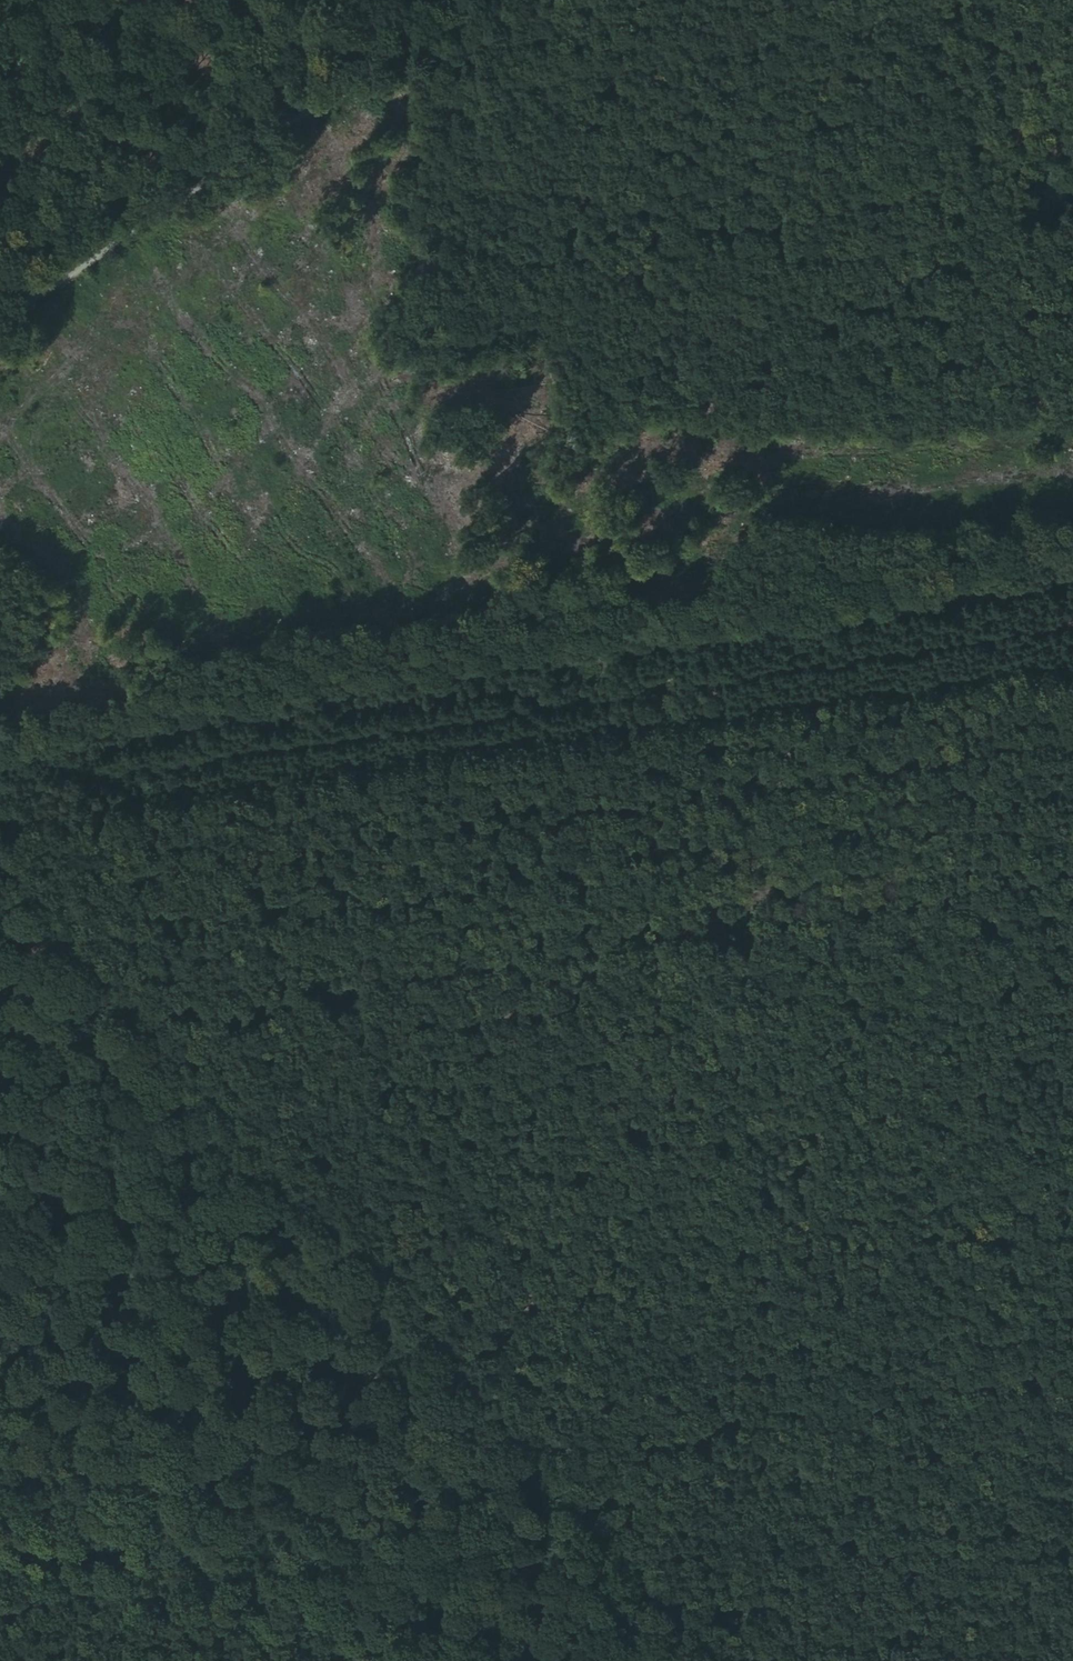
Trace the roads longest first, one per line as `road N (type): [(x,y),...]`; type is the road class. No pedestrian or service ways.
road 1 (track): [(0,861),(571,1495),(685,1660)]
road 2 (track): [(442,0),(0,328)]

